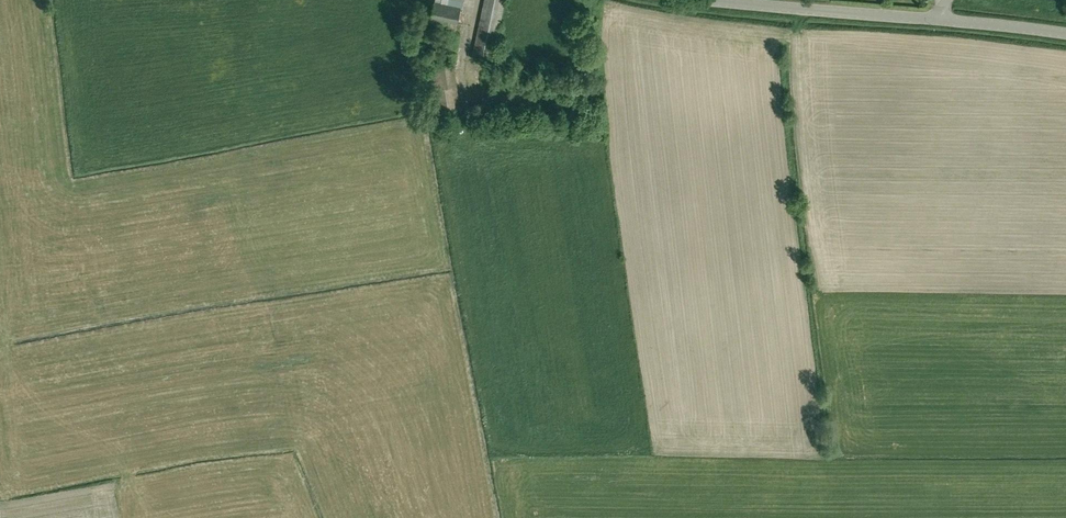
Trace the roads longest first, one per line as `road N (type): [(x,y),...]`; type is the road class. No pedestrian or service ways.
road 1 (unclassified): [(933,17),(710,0)]
road 2 (unclassified): [(1065,33),(933,17)]

